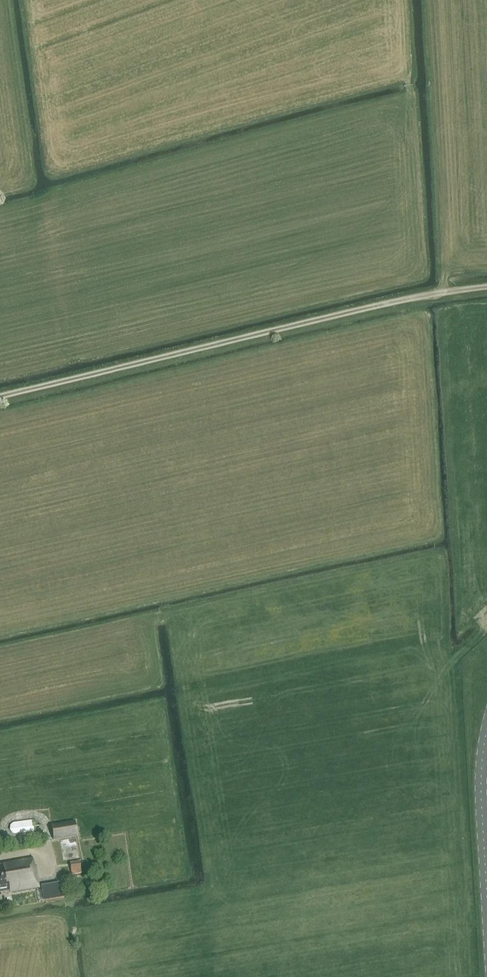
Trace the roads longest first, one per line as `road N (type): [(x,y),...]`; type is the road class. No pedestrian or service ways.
road 1 (track): [(0,397),(486,288)]
road 2 (unclassified): [(486,731),(486,888)]

